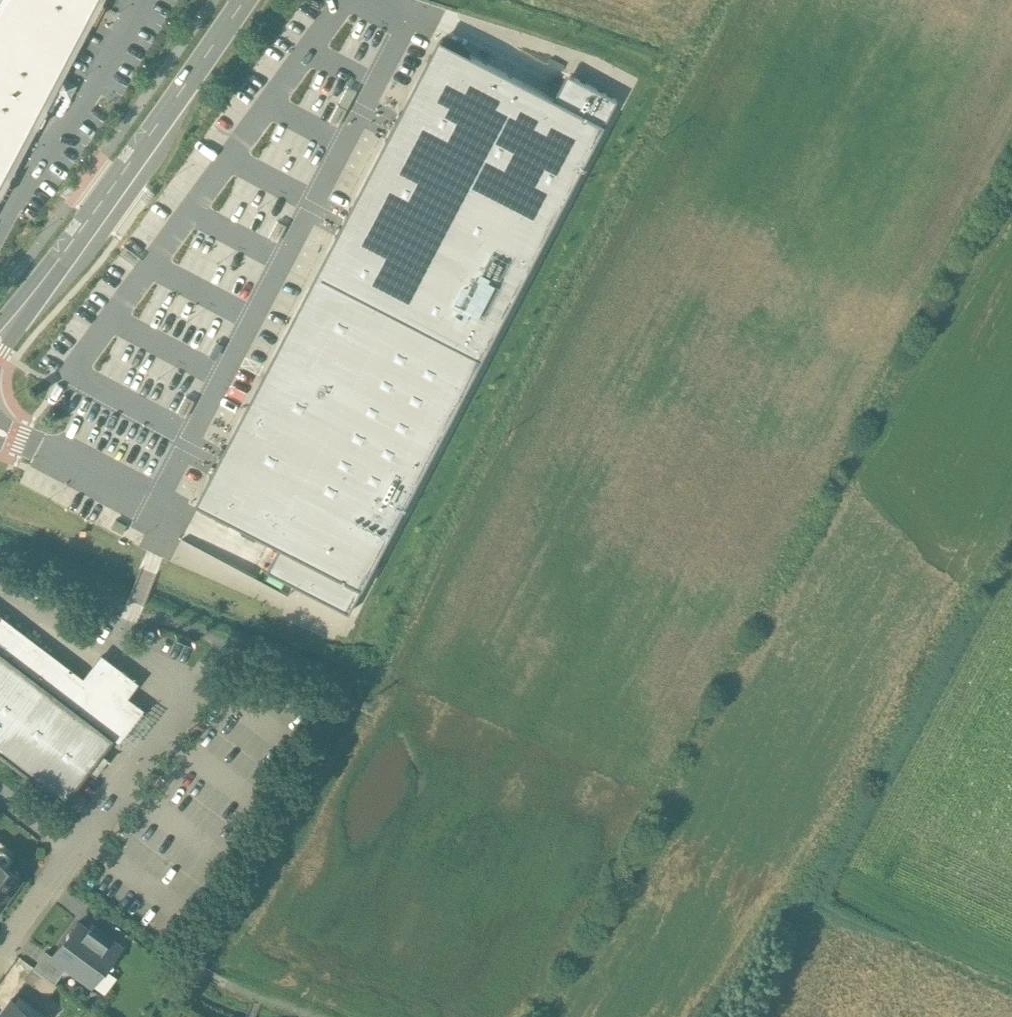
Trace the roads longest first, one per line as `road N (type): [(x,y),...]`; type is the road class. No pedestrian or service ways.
road 1 (secondary): [(241,0),(0,334)]
road 2 (residential): [(0,787),(81,849),(0,963)]

